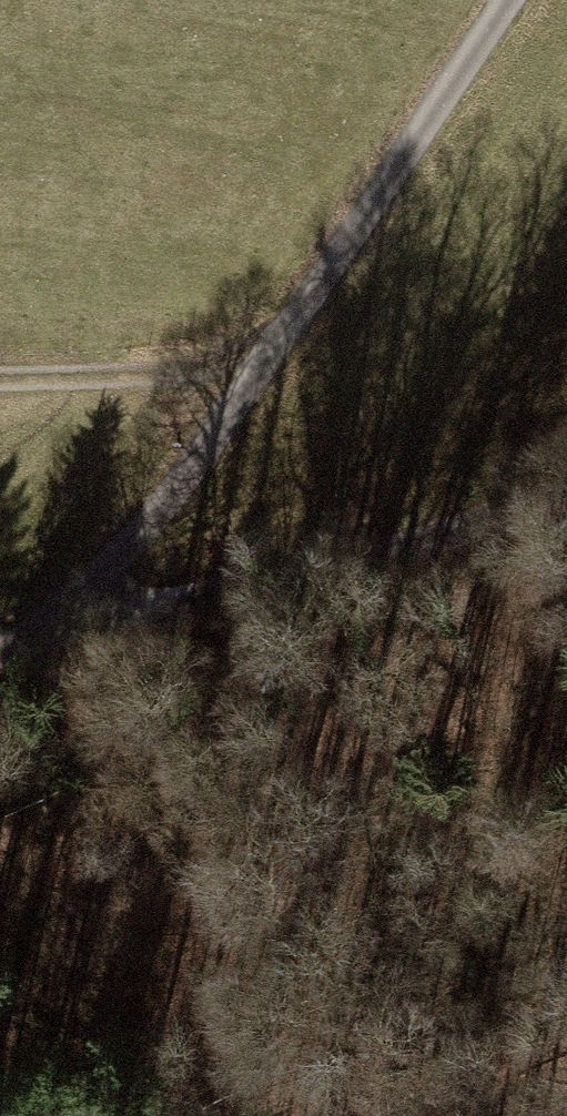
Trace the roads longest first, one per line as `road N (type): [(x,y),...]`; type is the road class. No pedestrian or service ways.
road 1 (track): [(0,639),(74,602),(160,506),(507,0)]
road 2 (track): [(566,490),(398,551),(187,605),(74,602)]
road 3 (track): [(0,380),(259,369)]

